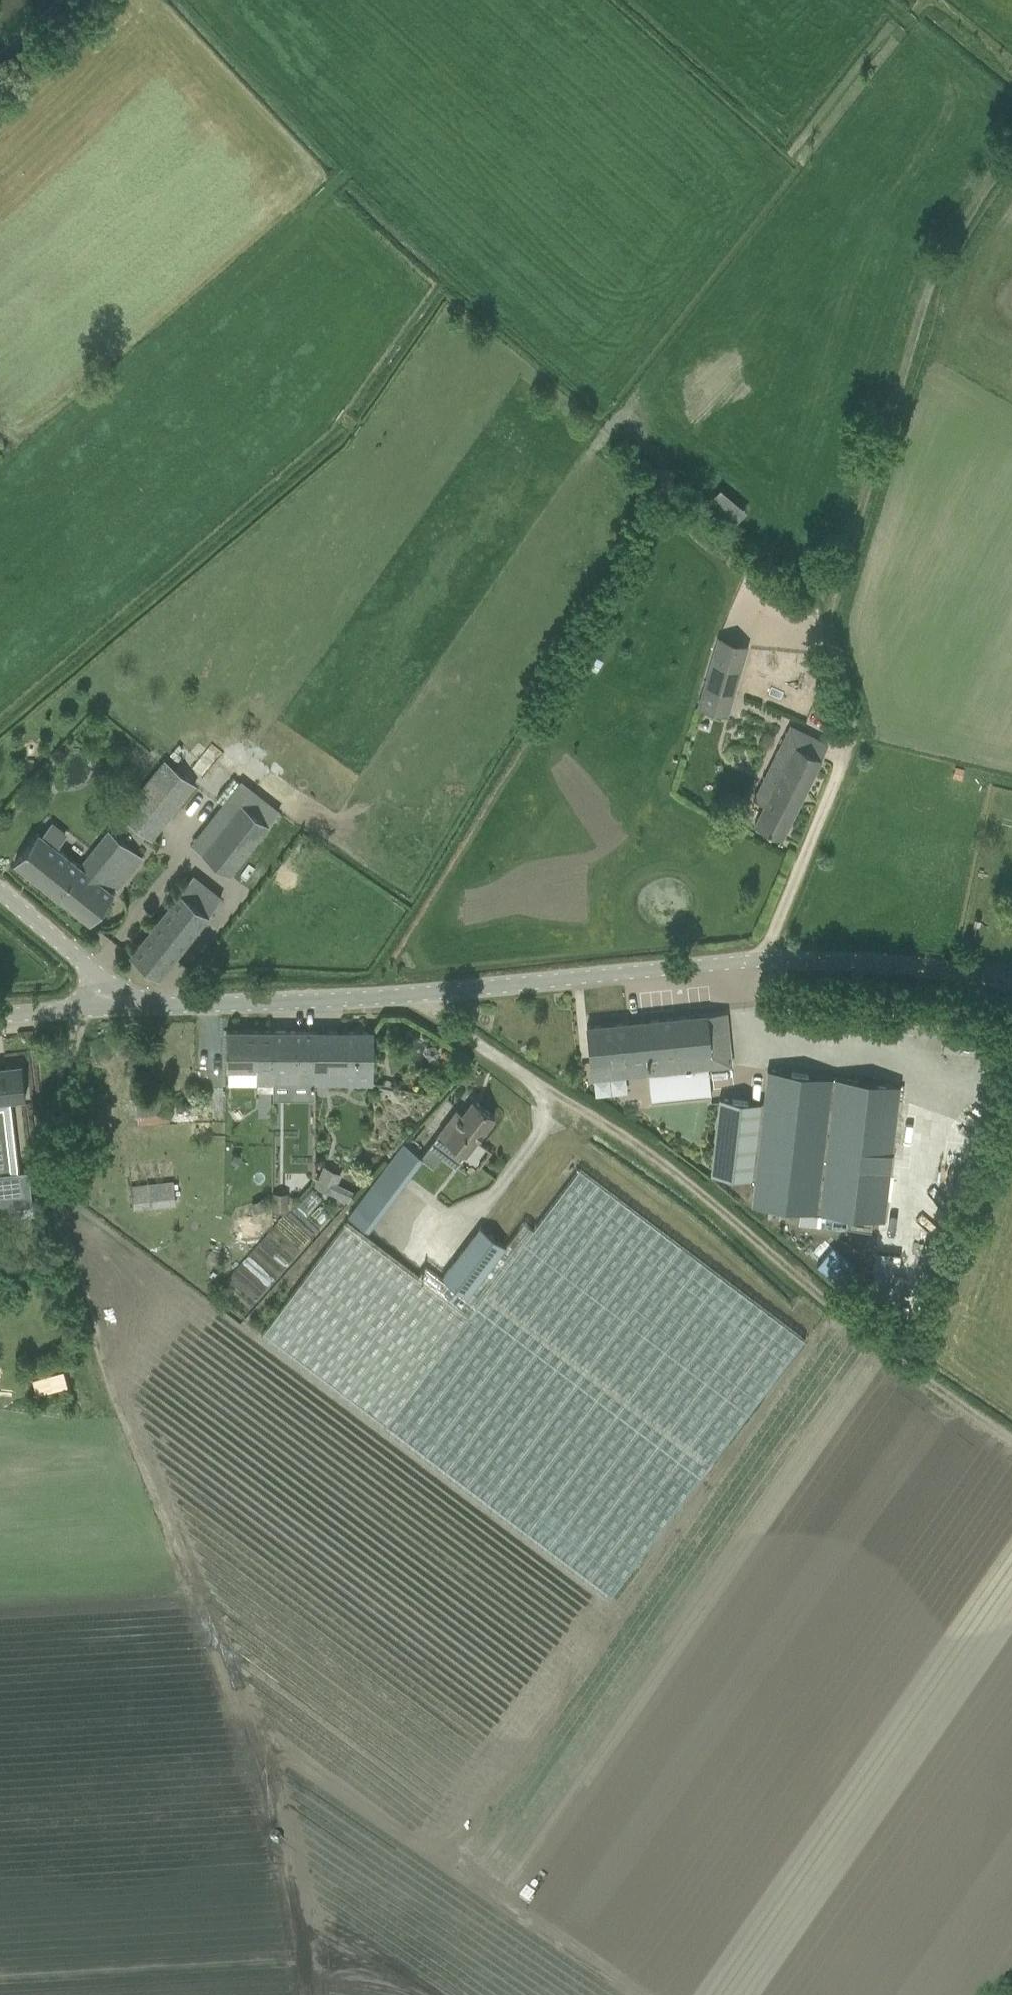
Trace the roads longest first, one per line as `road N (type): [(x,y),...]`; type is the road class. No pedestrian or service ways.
road 1 (track): [(328,1994),(292,1831),(113,1381),(56,1203),(58,1093),(81,1010)]
road 2 (unclassified): [(1011,983),(895,963),(772,964),(422,998),(119,1008)]
road 3 (track): [(772,964),(859,751),(839,630),(846,588),(944,276),(1011,175)]
road 4 (track): [(1011,1439),(422,998)]
road 5 (unclassified): [(119,1008),(100,979),(0,891)]

